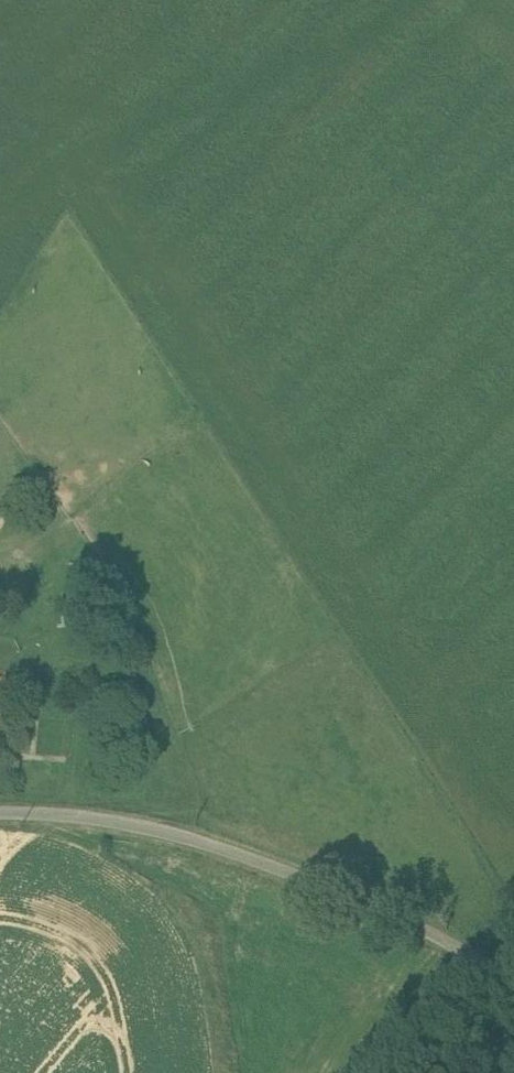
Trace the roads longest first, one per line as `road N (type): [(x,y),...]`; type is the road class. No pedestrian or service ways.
road 1 (track): [(513,980),(434,932),(138,827),(0,818)]

